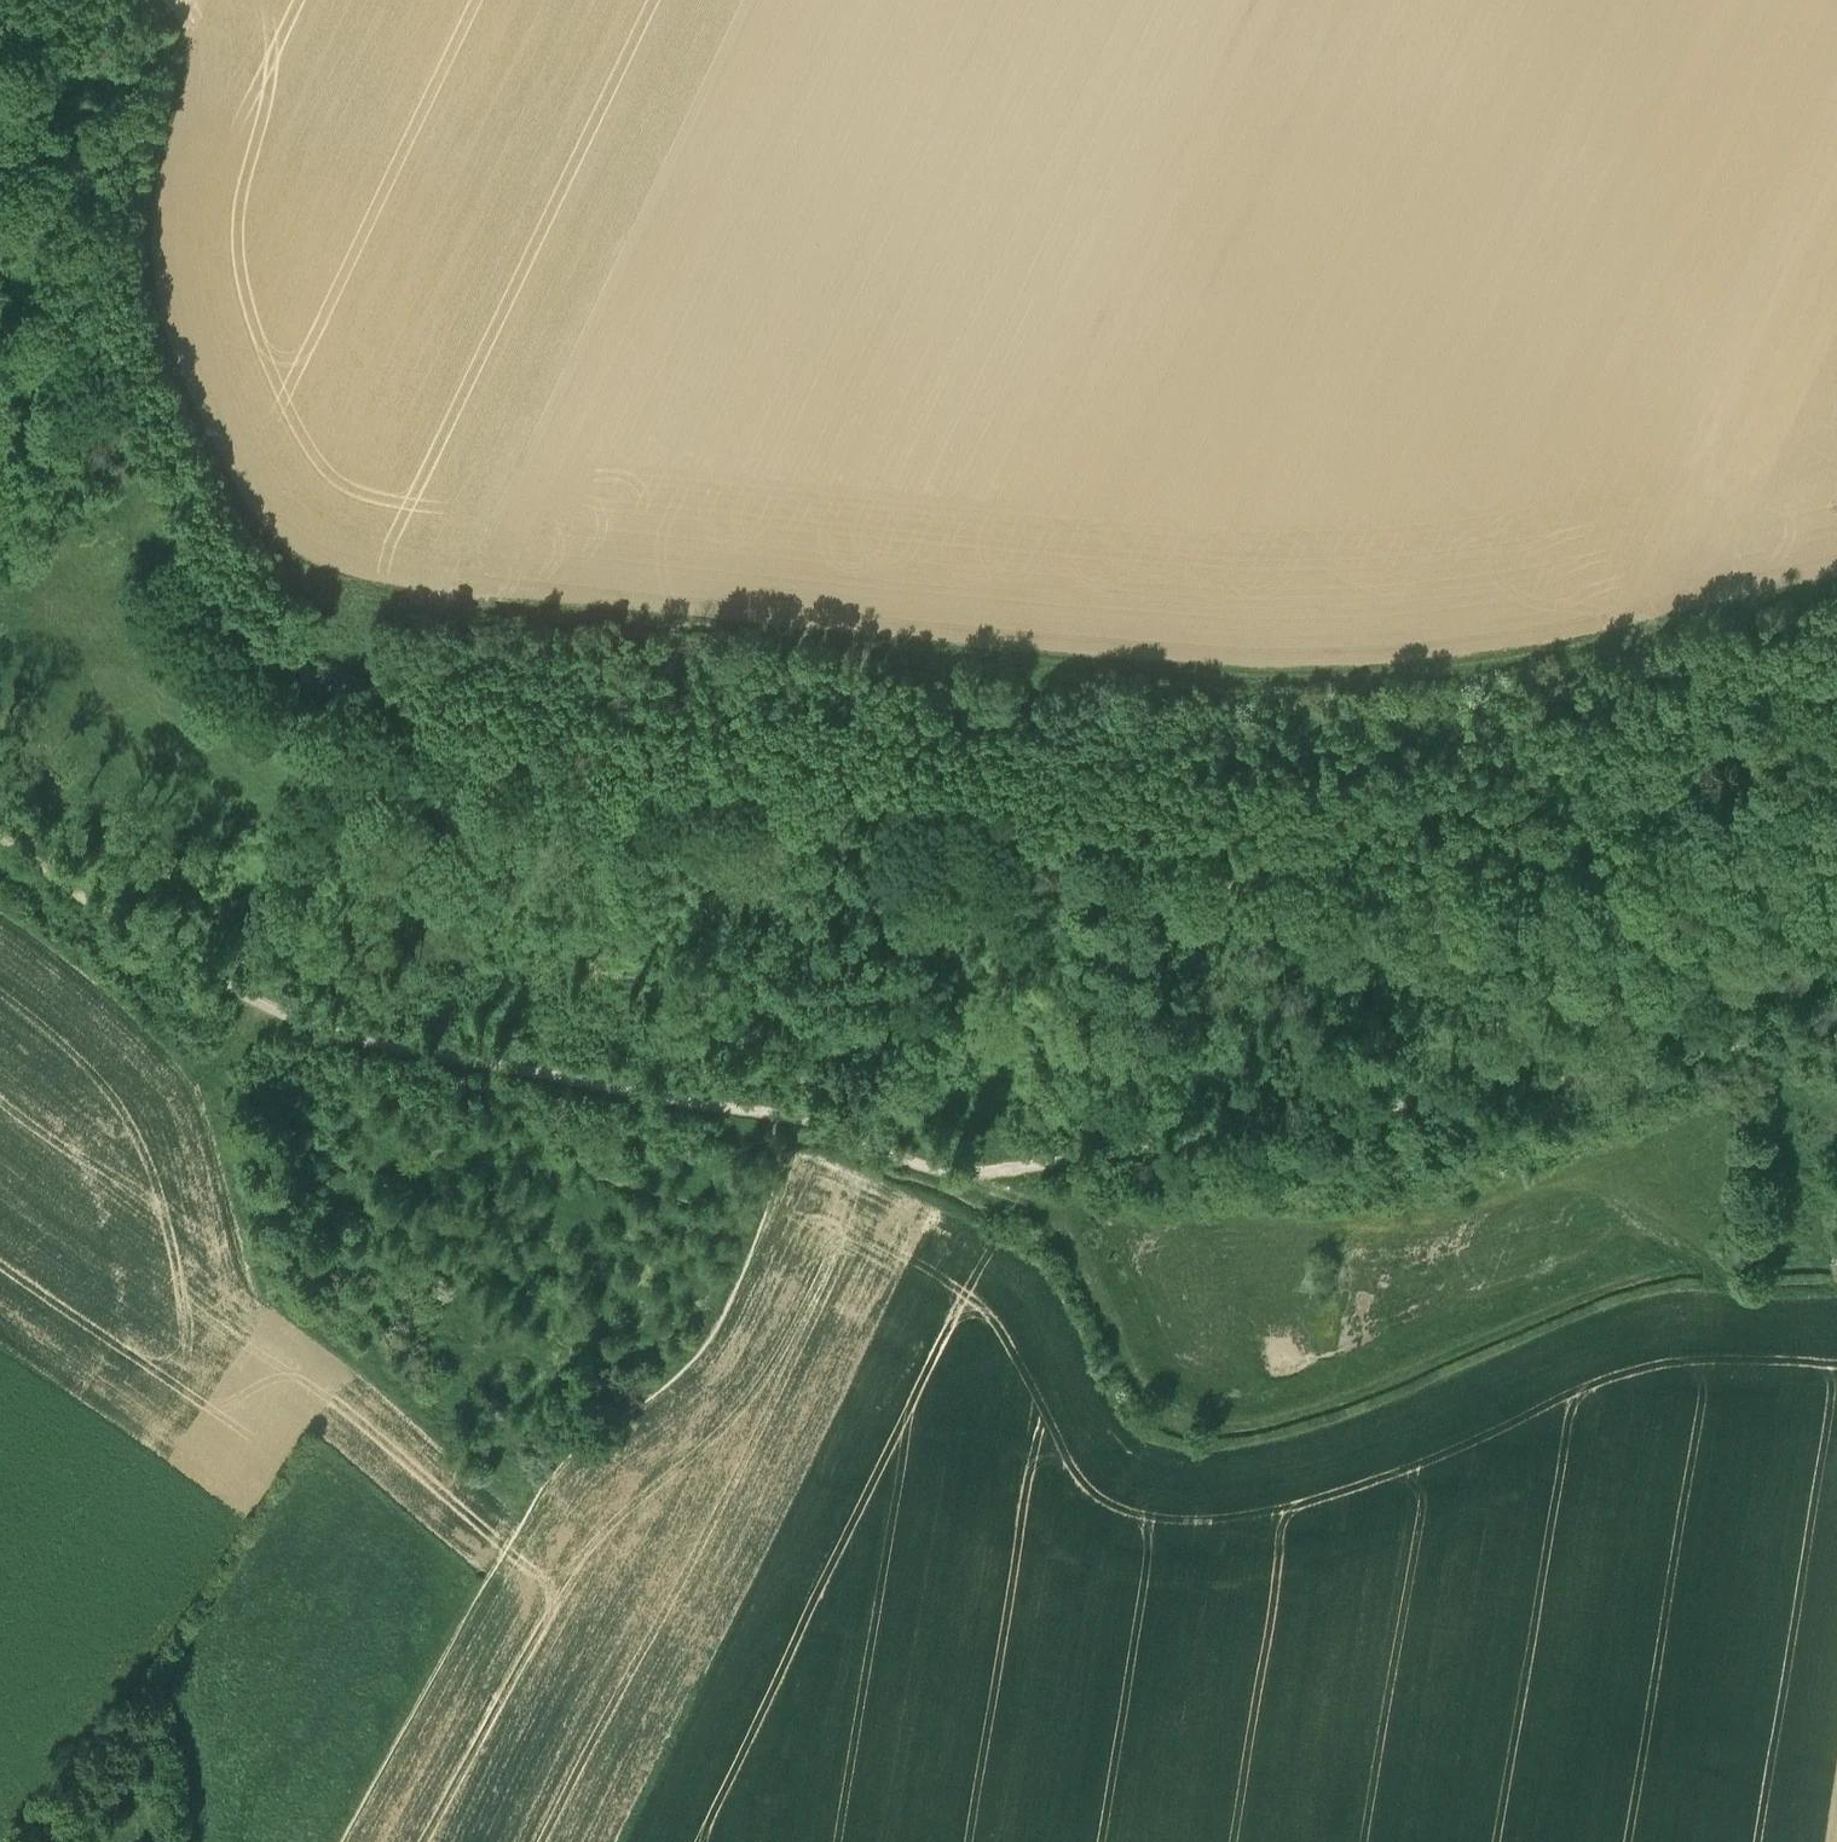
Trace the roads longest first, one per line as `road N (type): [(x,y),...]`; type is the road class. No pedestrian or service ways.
road 1 (track): [(764,1112),(945,1168),(1058,1161),(1527,1089),(1836,1021)]
road 2 (track): [(0,840),(324,1025),(431,1057),(764,1112)]

